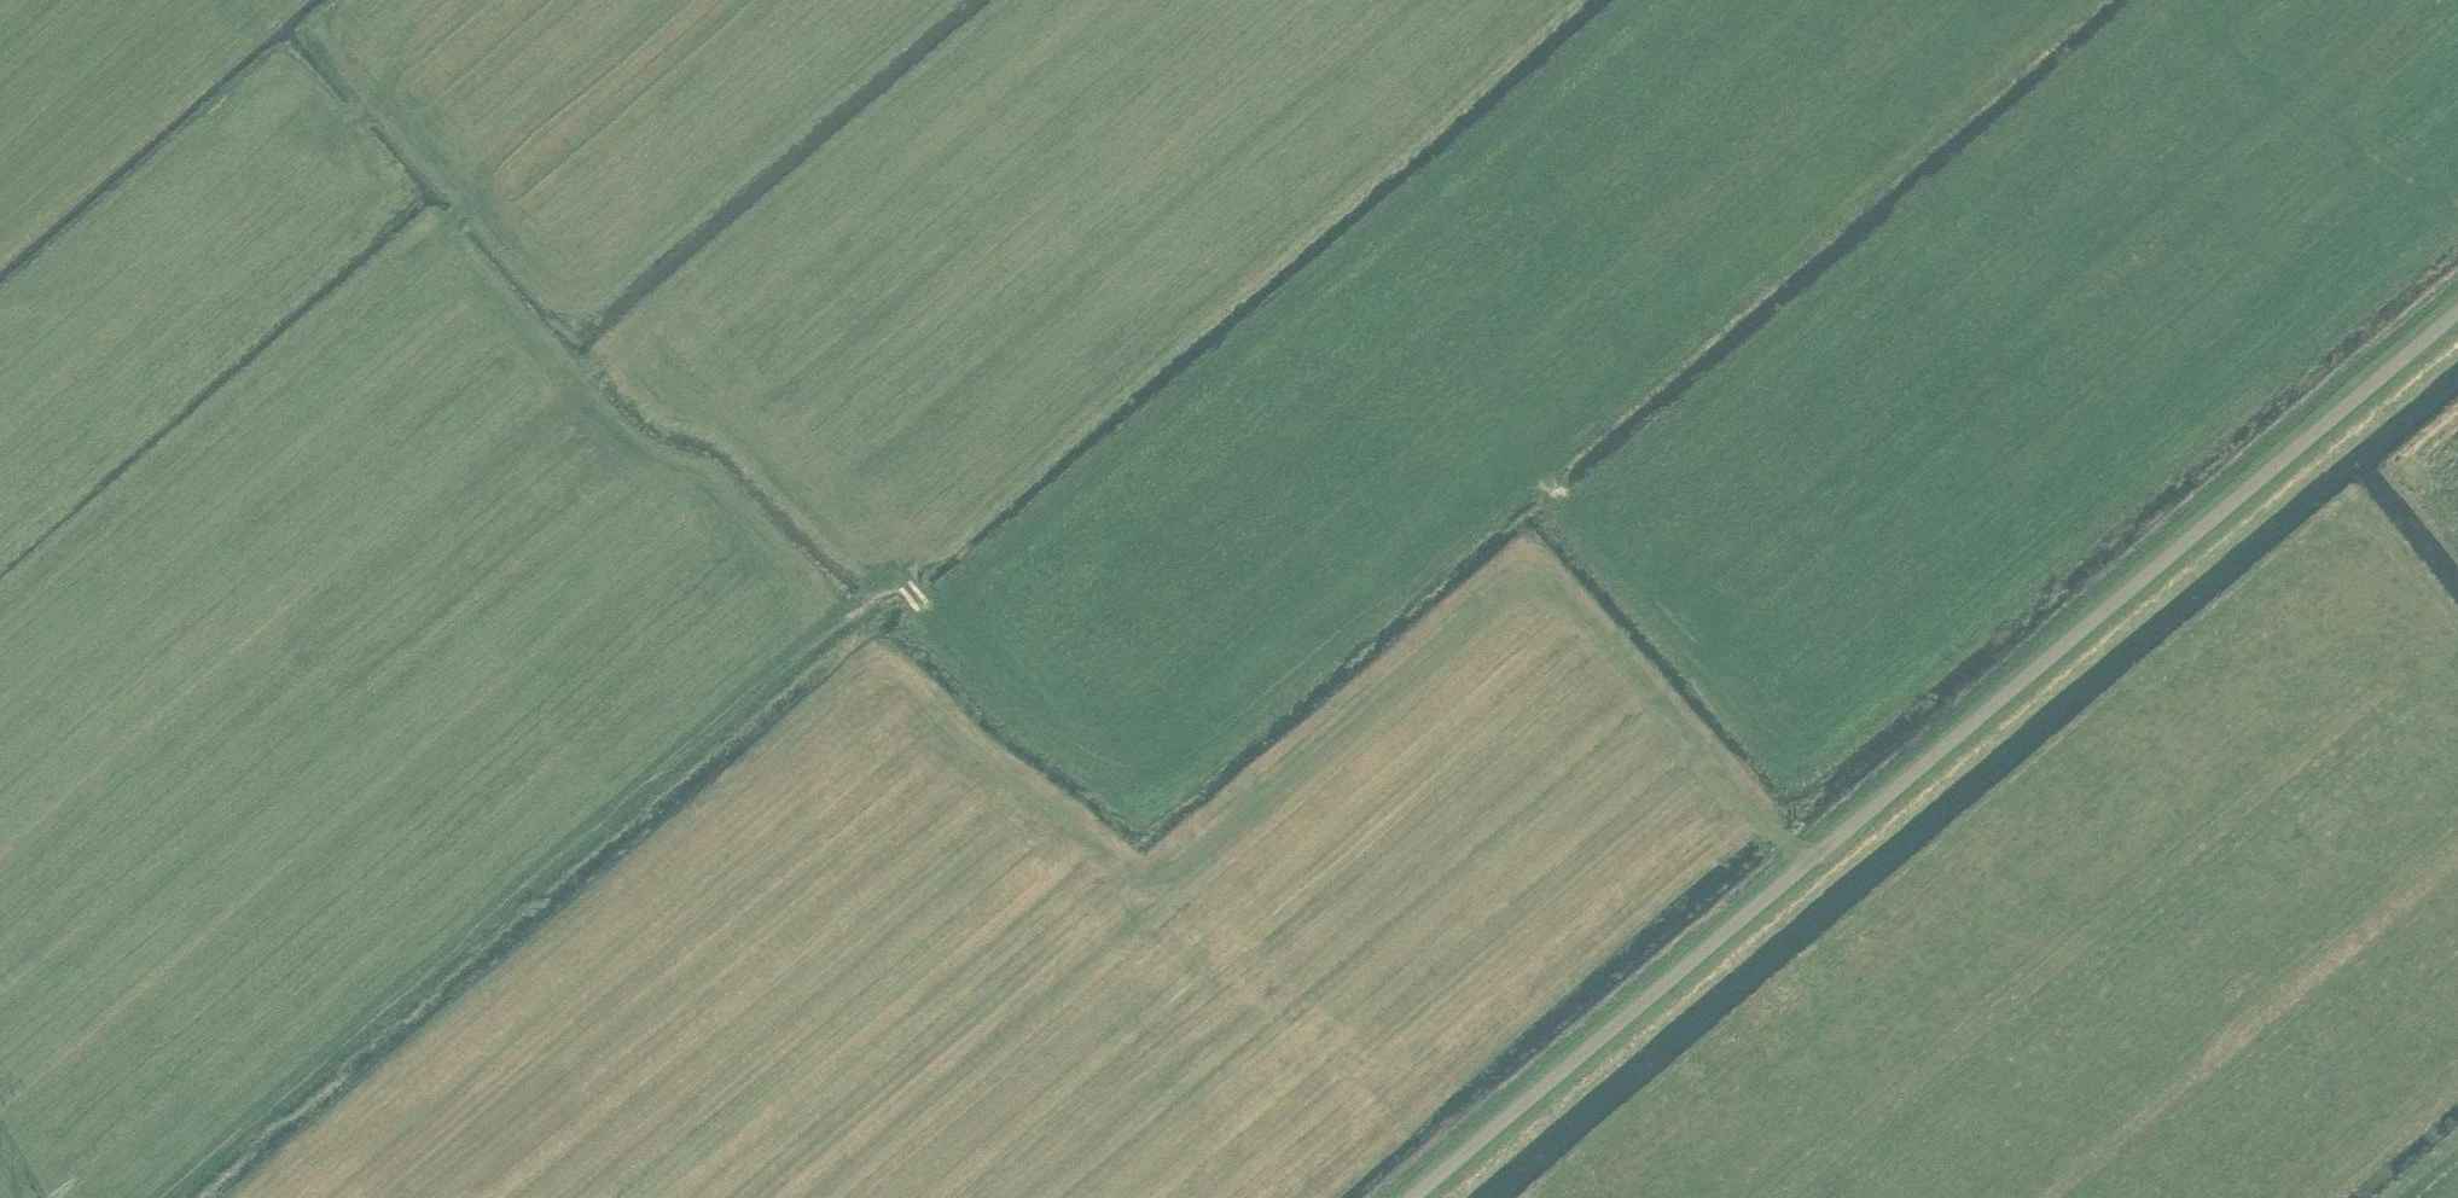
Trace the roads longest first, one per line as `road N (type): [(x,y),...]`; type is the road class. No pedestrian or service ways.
road 1 (unclassified): [(1418,1197),(2457,312)]

